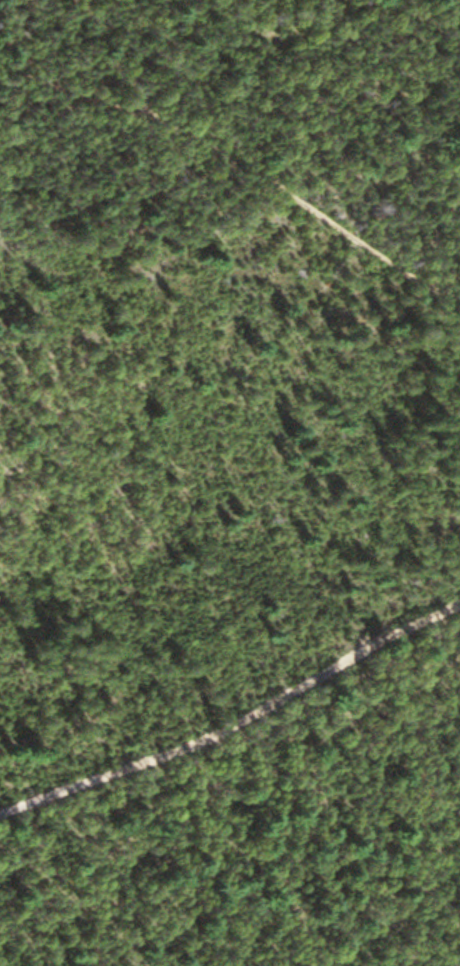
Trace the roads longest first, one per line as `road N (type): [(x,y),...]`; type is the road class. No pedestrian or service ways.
road 1 (track): [(459,294),(438,289),(108,88),(0,54)]
road 2 (residential): [(459,590),(222,718),(0,801)]

